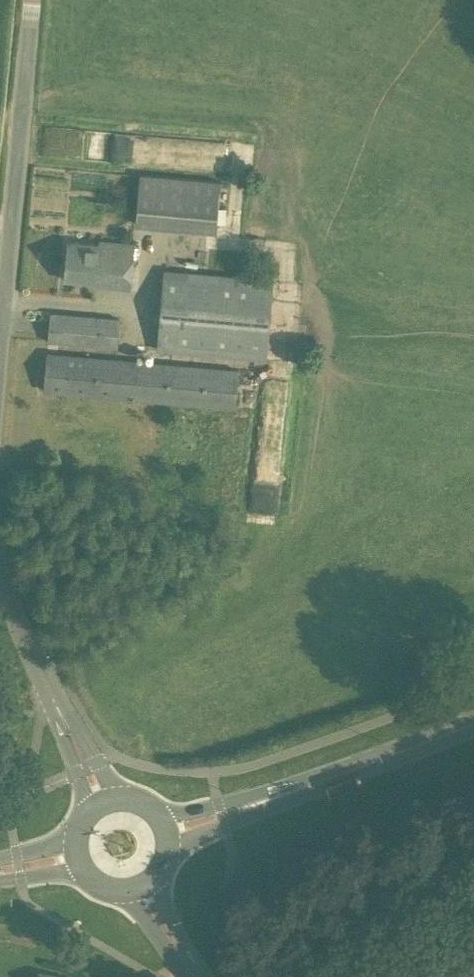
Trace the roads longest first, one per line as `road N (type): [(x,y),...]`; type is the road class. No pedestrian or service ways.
road 1 (tertiary): [(0,361),(32,0)]
road 2 (secondary): [(169,831),(473,723)]
road 3 (tertiary): [(101,804),(0,573)]
road 4 (unclassified): [(329,976),(473,874)]

